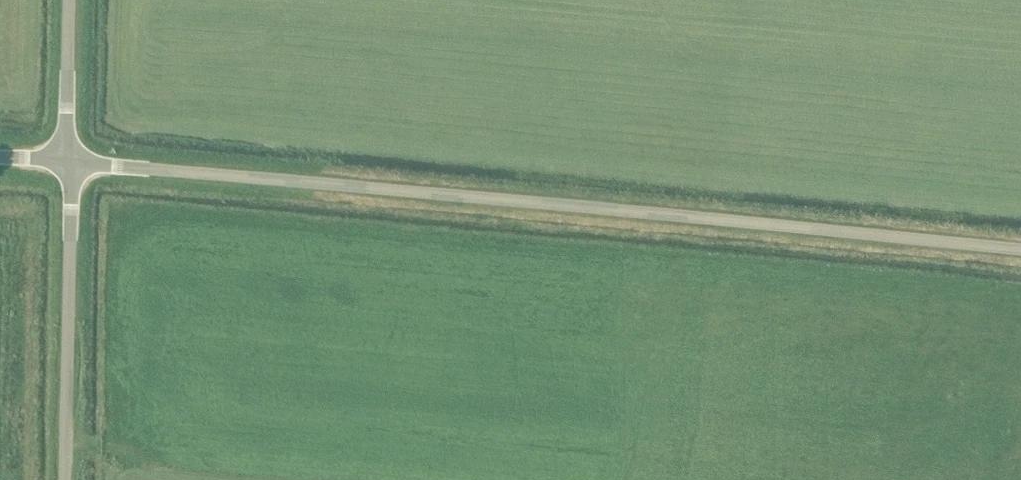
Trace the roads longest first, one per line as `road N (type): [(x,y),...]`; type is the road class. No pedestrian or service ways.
road 1 (unclassified): [(1020,250),(65,159)]
road 2 (unclassified): [(67,479),(72,212),(65,159)]
road 3 (unclassified): [(65,159),(68,0)]

